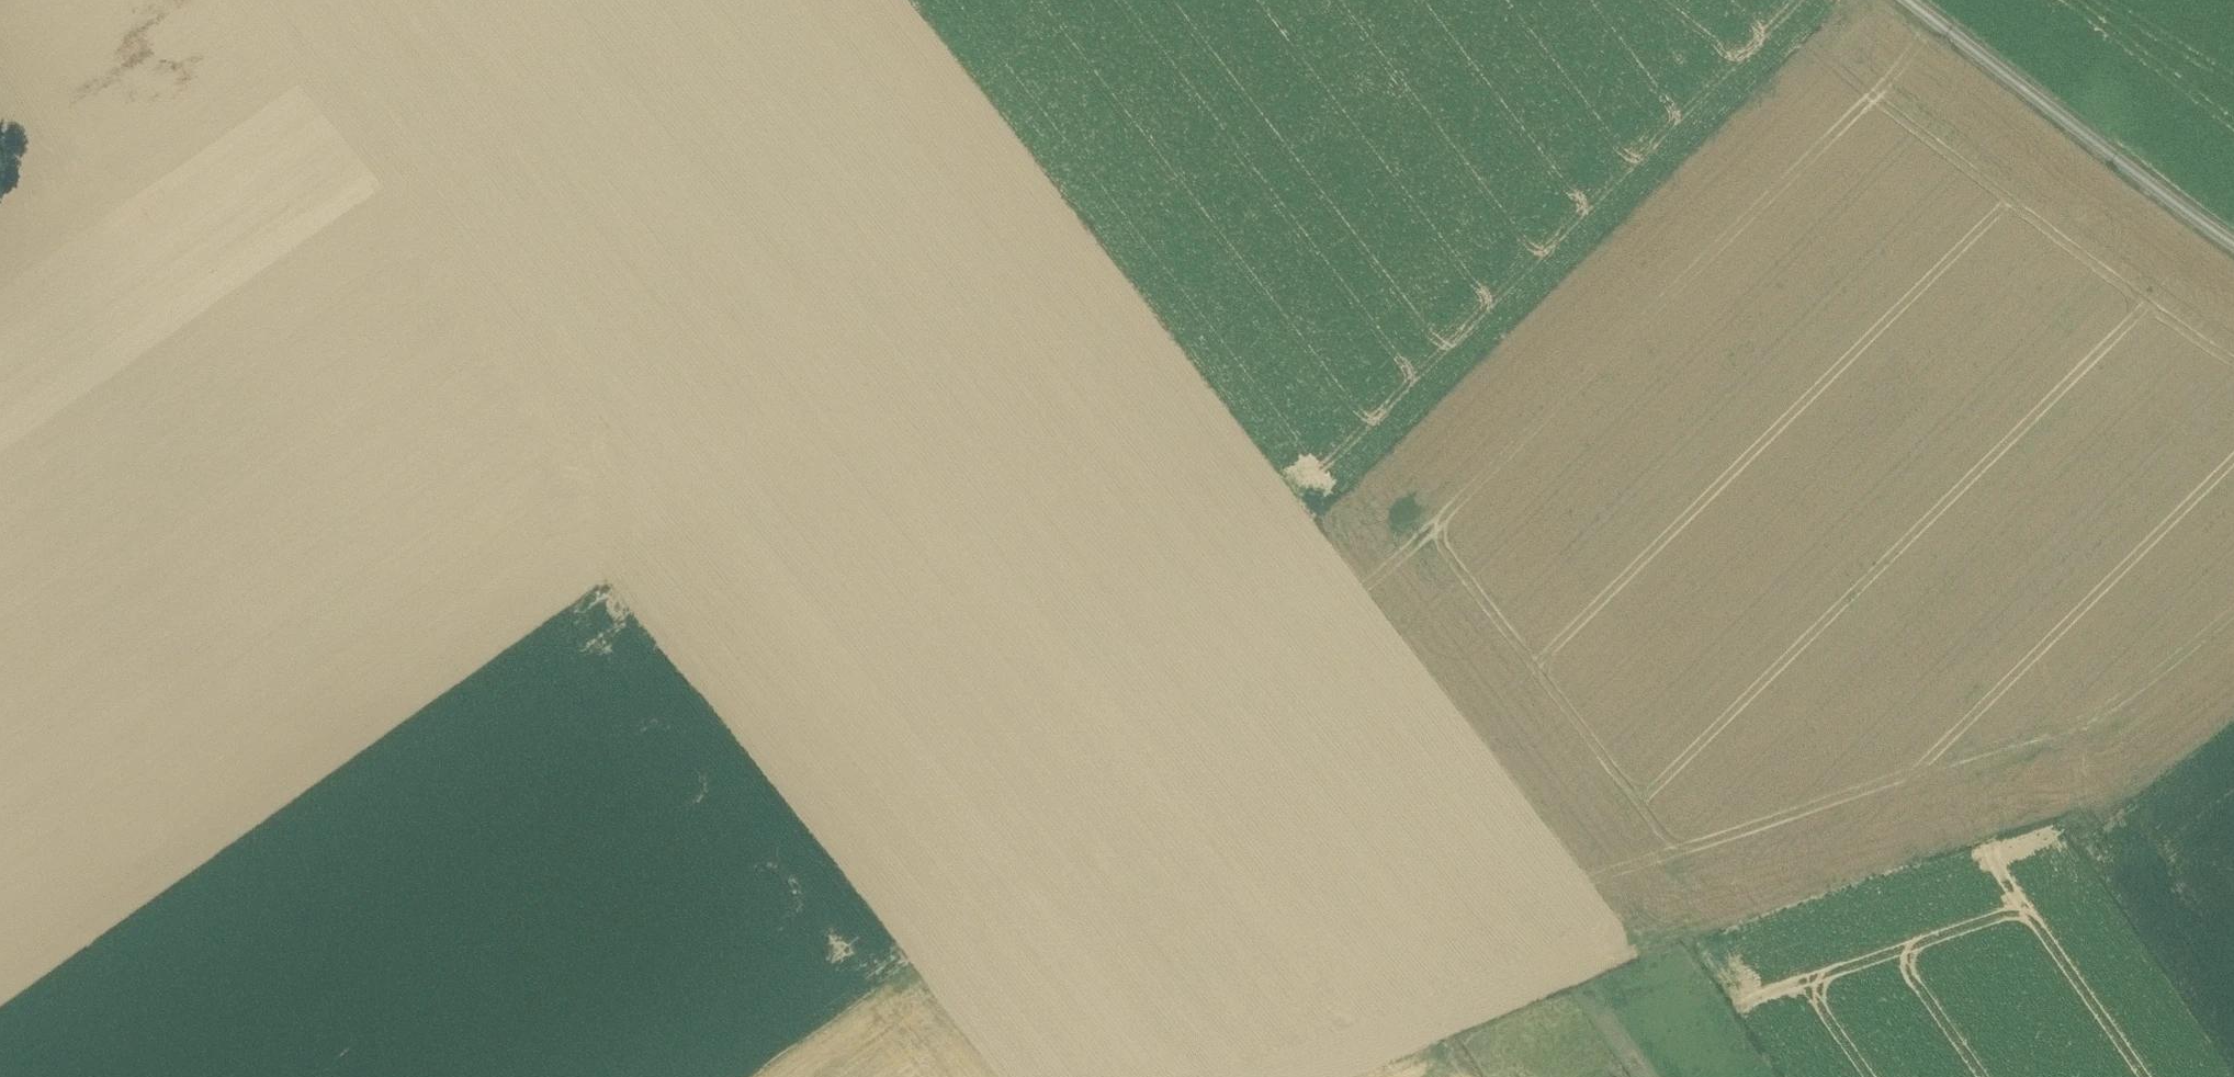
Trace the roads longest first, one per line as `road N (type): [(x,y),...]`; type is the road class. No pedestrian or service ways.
road 1 (unclassified): [(2233,239),(2199,220),(1910,0)]

